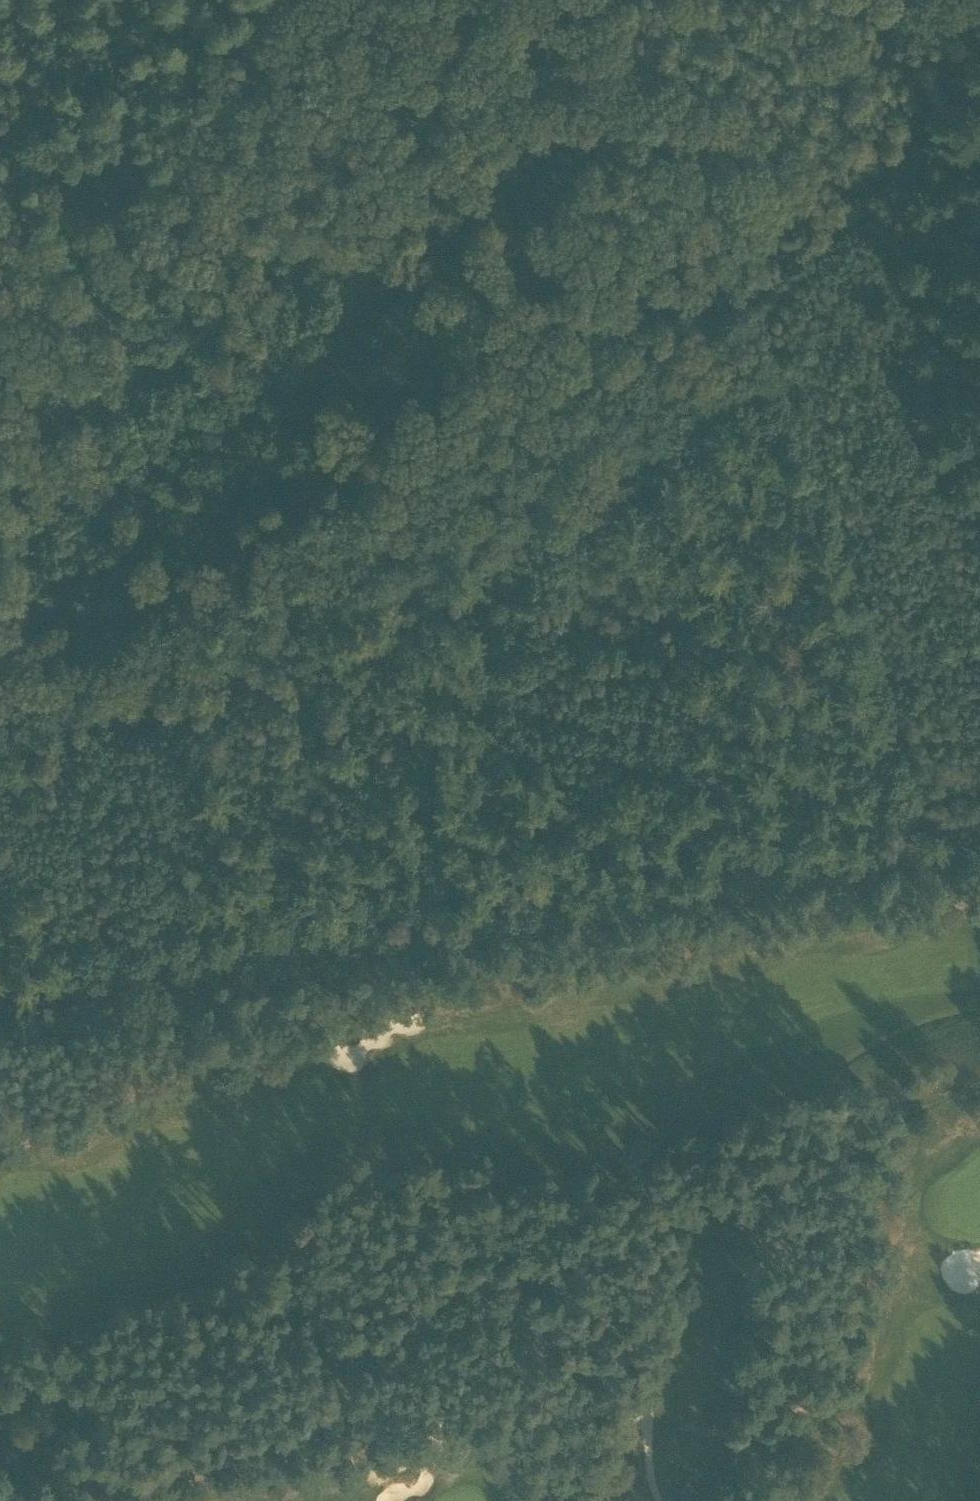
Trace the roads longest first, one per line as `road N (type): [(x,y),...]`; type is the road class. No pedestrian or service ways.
road 1 (track): [(937,854),(0,1008)]
road 2 (track): [(758,312),(833,478),(905,713),(937,854)]
road 3 (track): [(979,39),(854,206),(758,312)]

